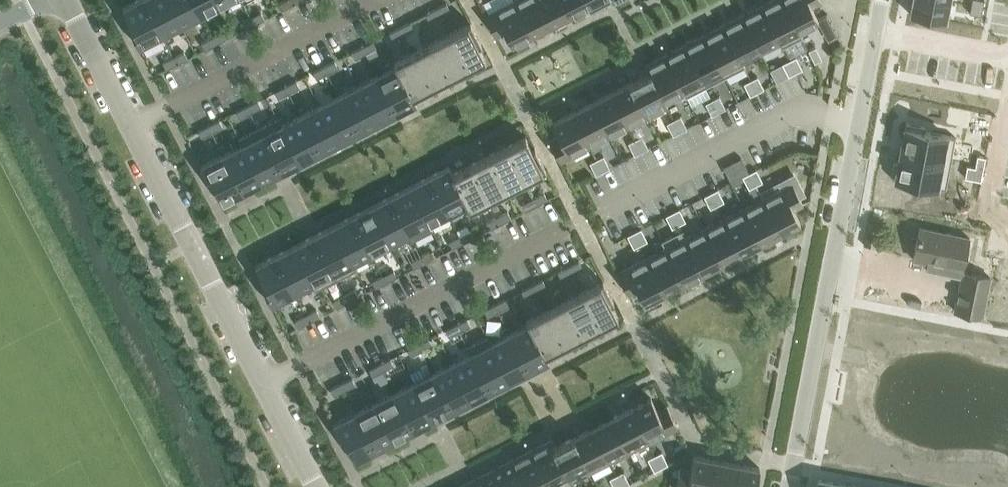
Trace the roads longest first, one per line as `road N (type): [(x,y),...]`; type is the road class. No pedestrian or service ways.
road 1 (residential): [(67,0),(315,486)]
road 2 (residential): [(792,486),(883,0)]

